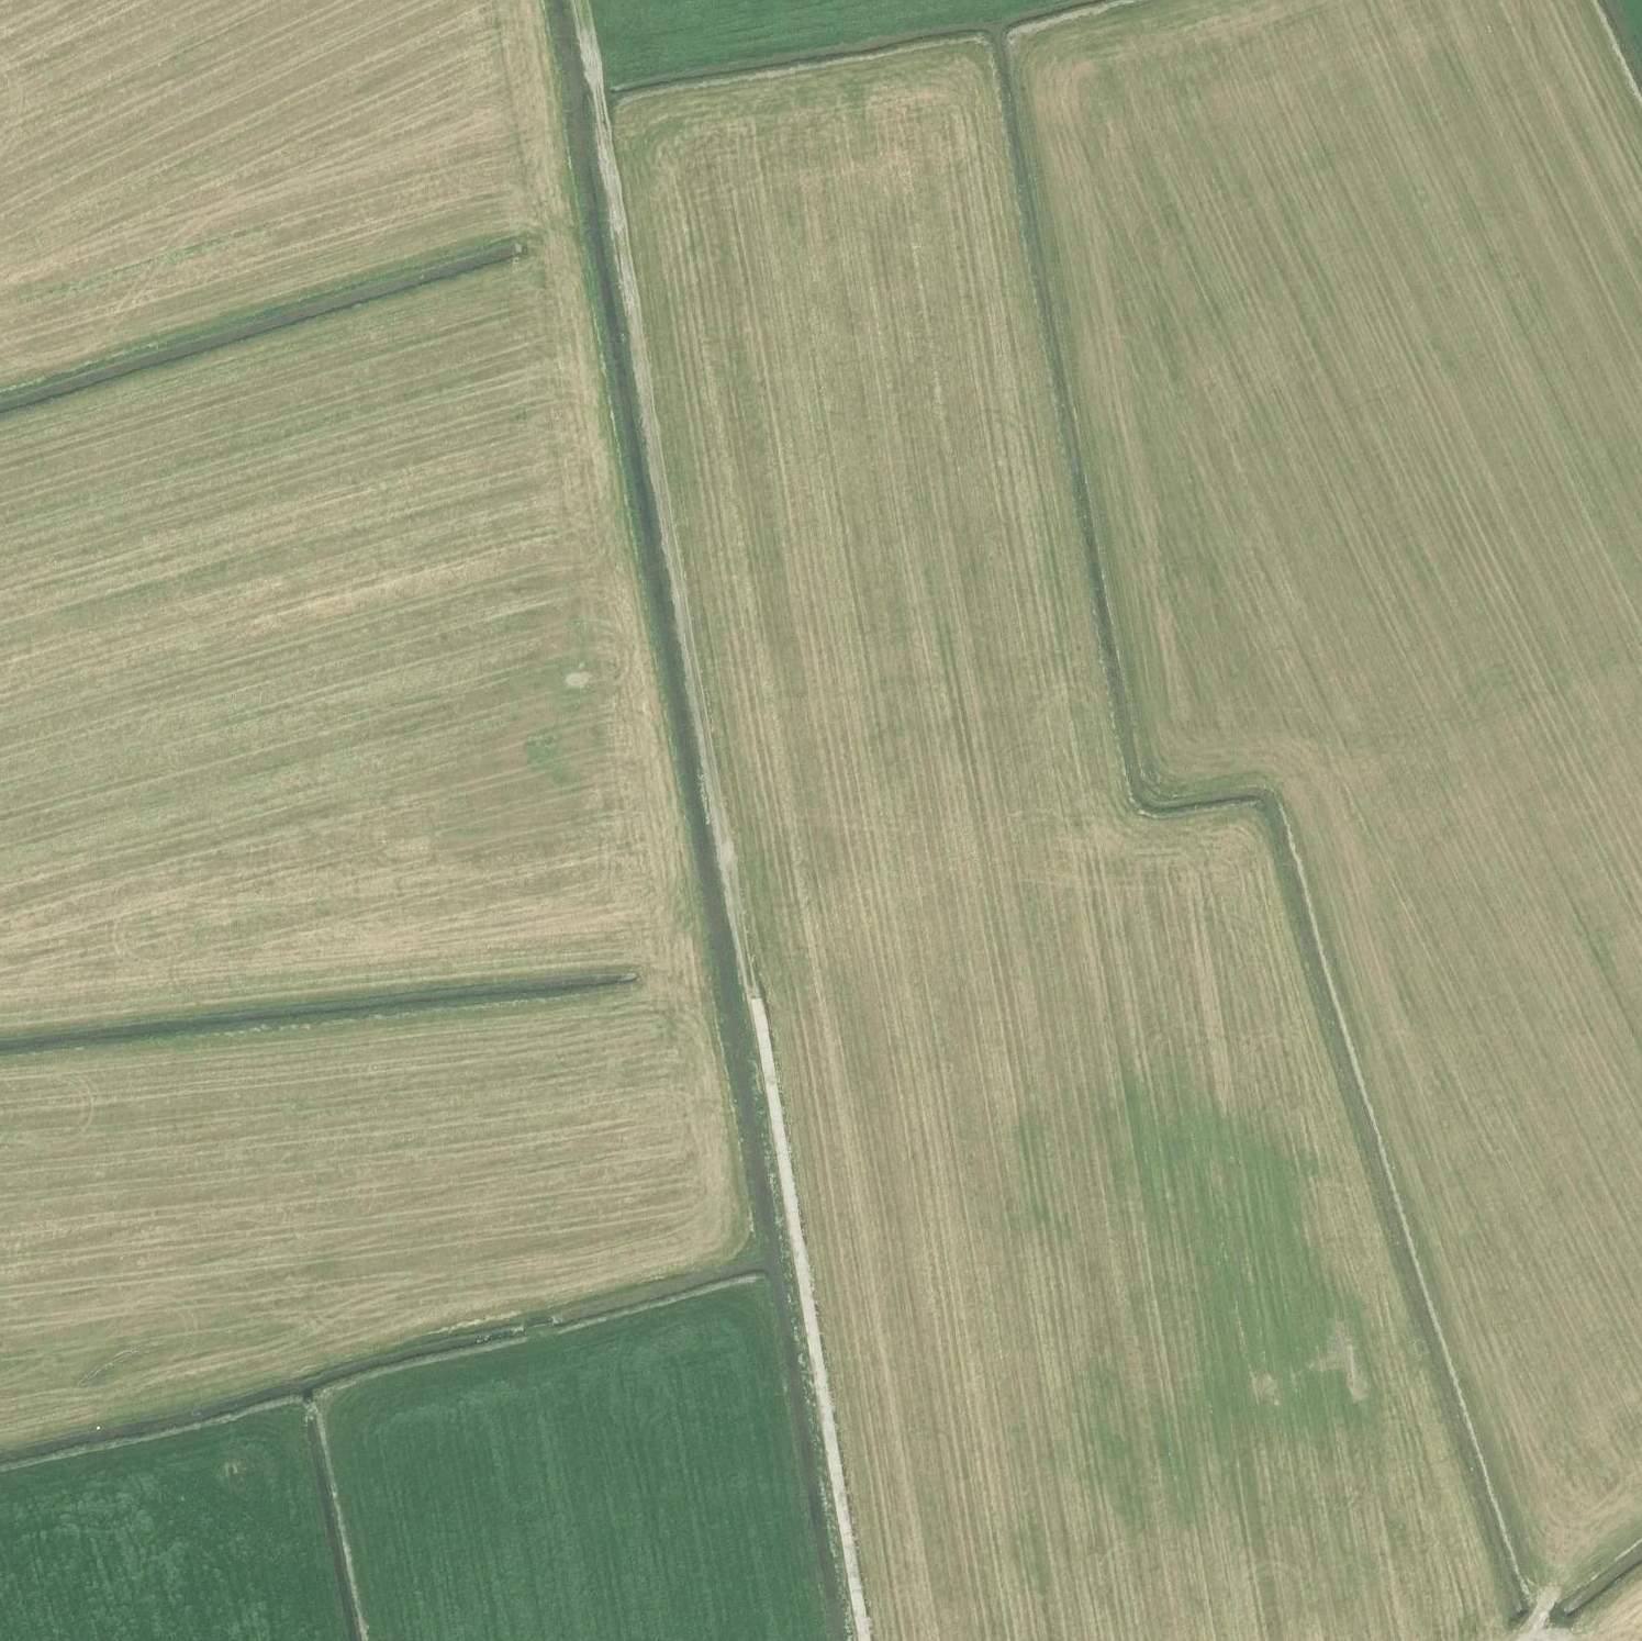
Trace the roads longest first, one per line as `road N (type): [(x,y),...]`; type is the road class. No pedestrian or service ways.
road 1 (track): [(865,1640),(758,1003)]

